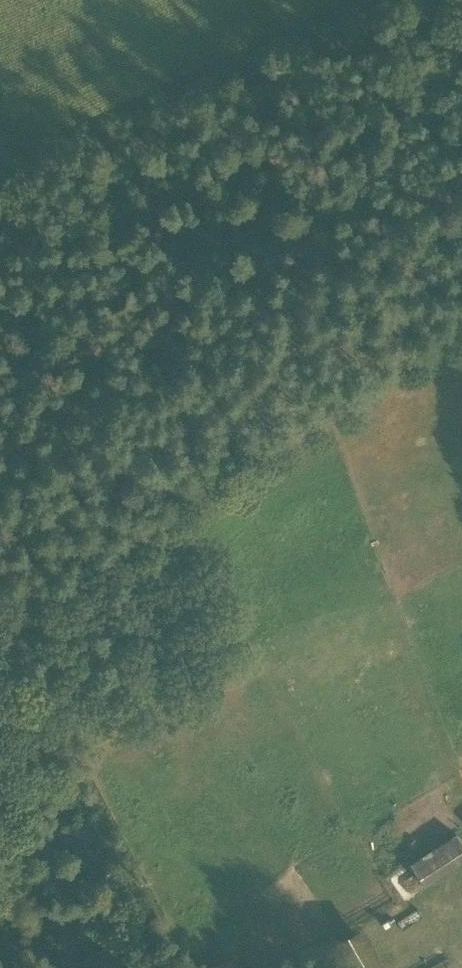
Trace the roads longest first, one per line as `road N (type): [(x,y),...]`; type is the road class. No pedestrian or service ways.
road 1 (track): [(411,0),(437,145),(461,197)]

